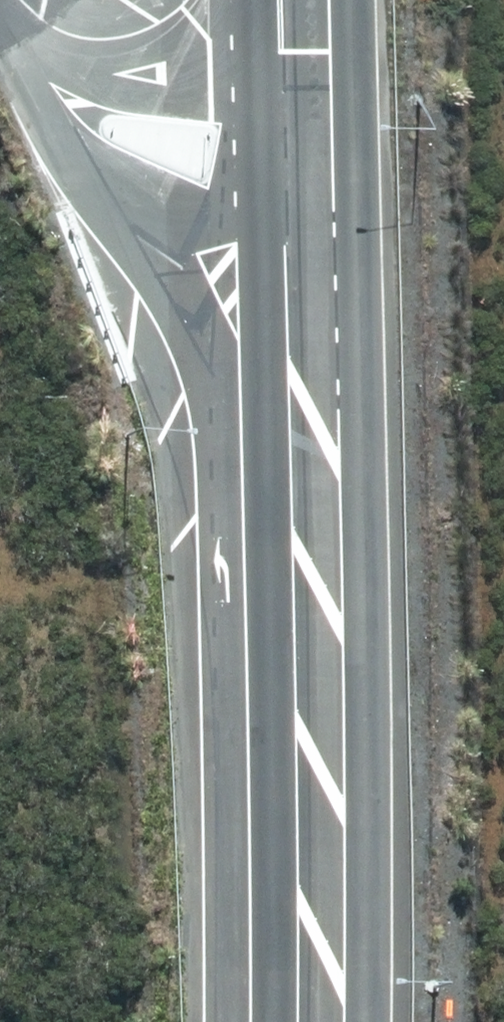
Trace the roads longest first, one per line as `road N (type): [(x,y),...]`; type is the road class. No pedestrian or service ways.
road 1 (primary): [(344,161),(364,1021)]
road 2 (primary): [(256,1021),(259,795),(242,252)]
road 3 (residential): [(242,252),(72,161),(0,25)]
road 4 (primary): [(242,252),(241,0)]
road 5 (residential): [(0,0),(40,26),(89,35),(141,26),(185,0)]
road 6 (primary): [(343,0),(344,161)]
road 7 (residential): [(344,161),(297,236),(242,252)]

